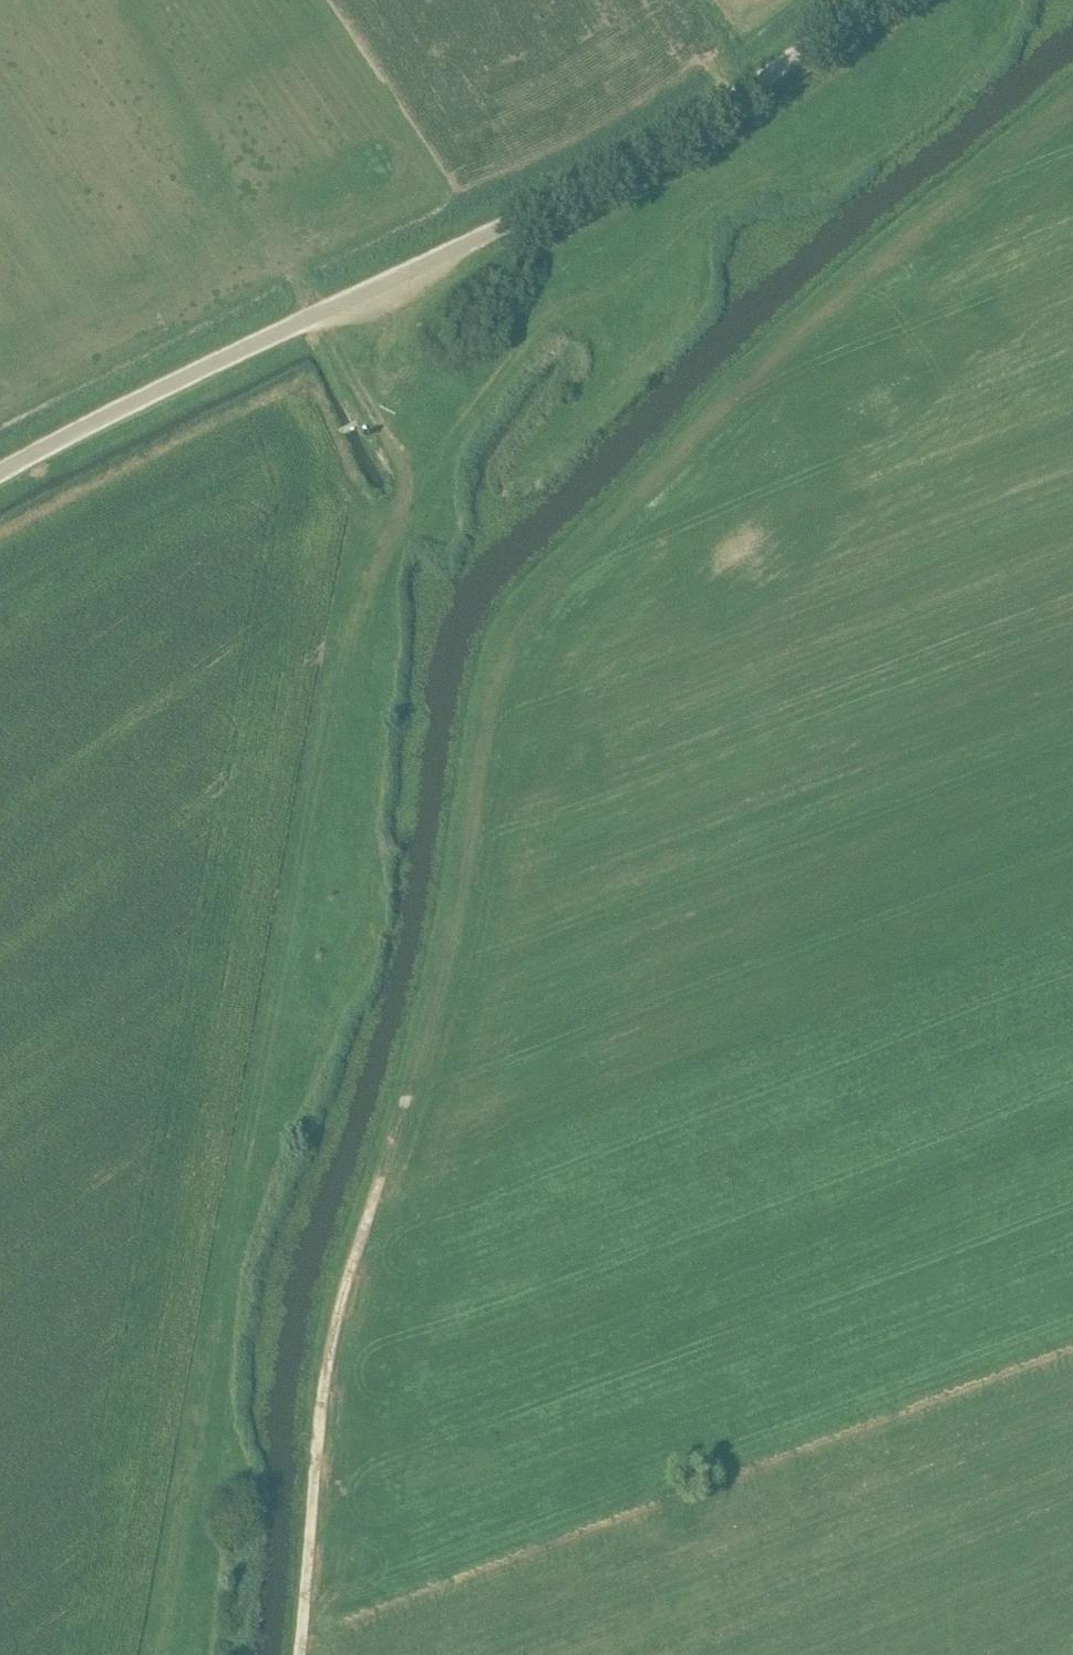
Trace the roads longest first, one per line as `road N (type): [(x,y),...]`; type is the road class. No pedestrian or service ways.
road 1 (unclassified): [(0,472),(553,194),(849,0)]

